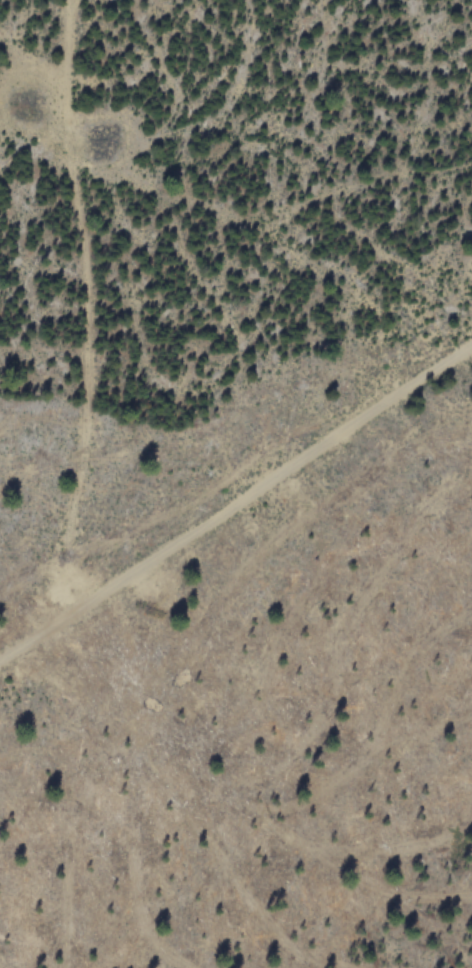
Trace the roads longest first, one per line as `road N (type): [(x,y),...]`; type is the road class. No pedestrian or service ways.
road 1 (track): [(68,0),(97,367),(53,624)]
road 2 (track): [(0,659),(471,339)]

